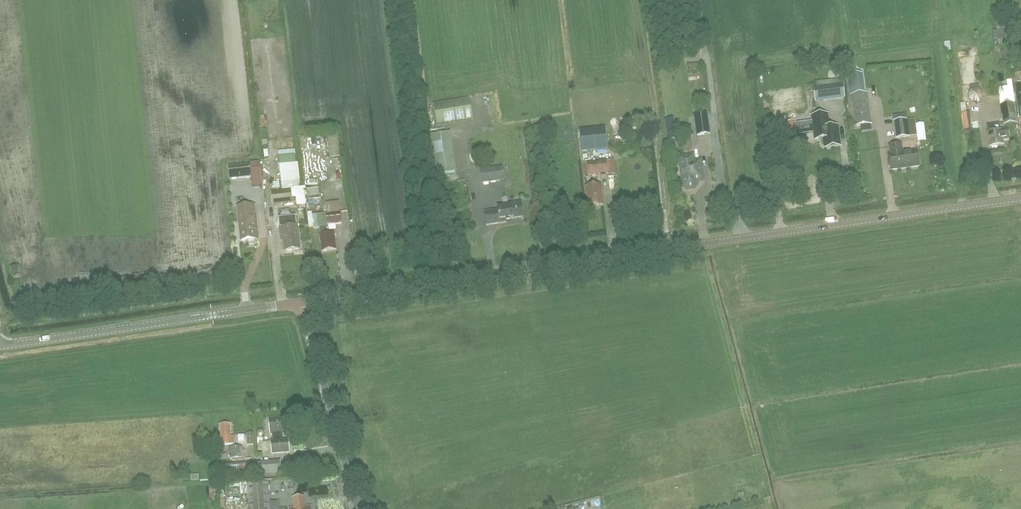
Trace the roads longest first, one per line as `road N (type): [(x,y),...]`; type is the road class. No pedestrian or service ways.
road 1 (tertiary): [(301,303),(1020,198)]
road 2 (tertiary): [(0,347),(301,303)]
road 3 (unclassified): [(358,508),(301,303)]

